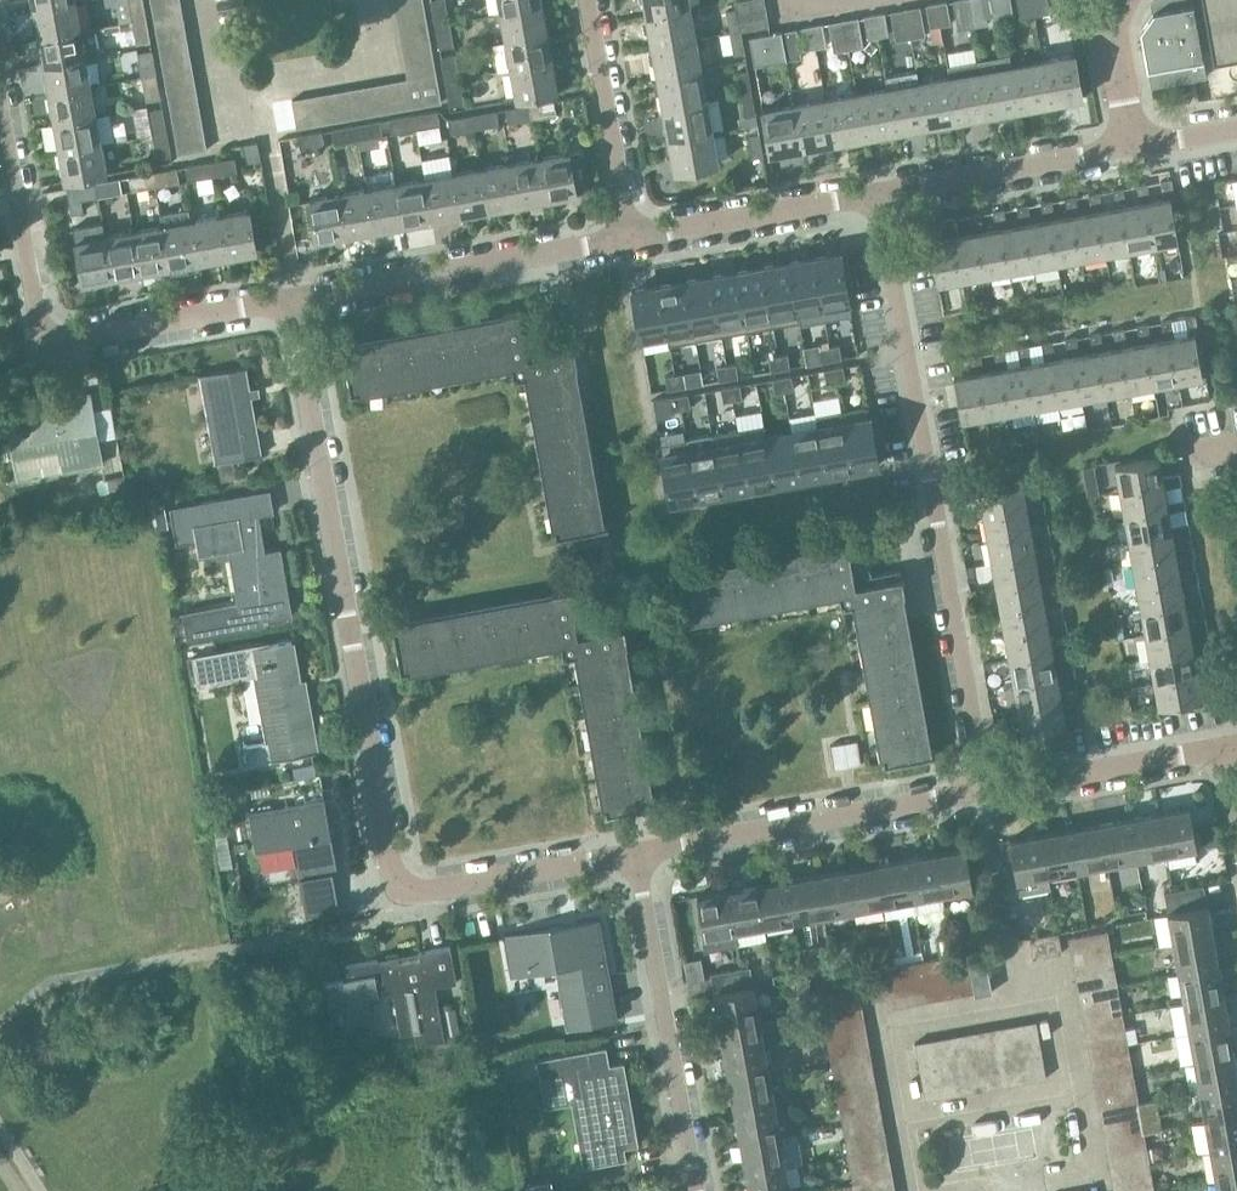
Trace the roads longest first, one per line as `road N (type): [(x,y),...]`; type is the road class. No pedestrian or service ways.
road 1 (residential): [(300,299),(392,877),(421,894),(635,853)]
road 2 (residential): [(989,790),(874,197)]
road 3 (residential): [(300,299),(74,343),(49,337),(0,95)]
road 4 (residential): [(635,853),(989,790)]
road 5 (residential): [(637,237),(300,299)]
road 6 (residential): [(697,1190),(635,853)]
road 7 (residential): [(1132,147),(874,197)]
road 8 (residential): [(989,790),(1227,748)]
road 9 (residential): [(637,237),(592,0)]
road 10 (residential): [(874,197),(637,237)]
road 11 (residential): [(1132,147),(1110,19),(1120,0)]

